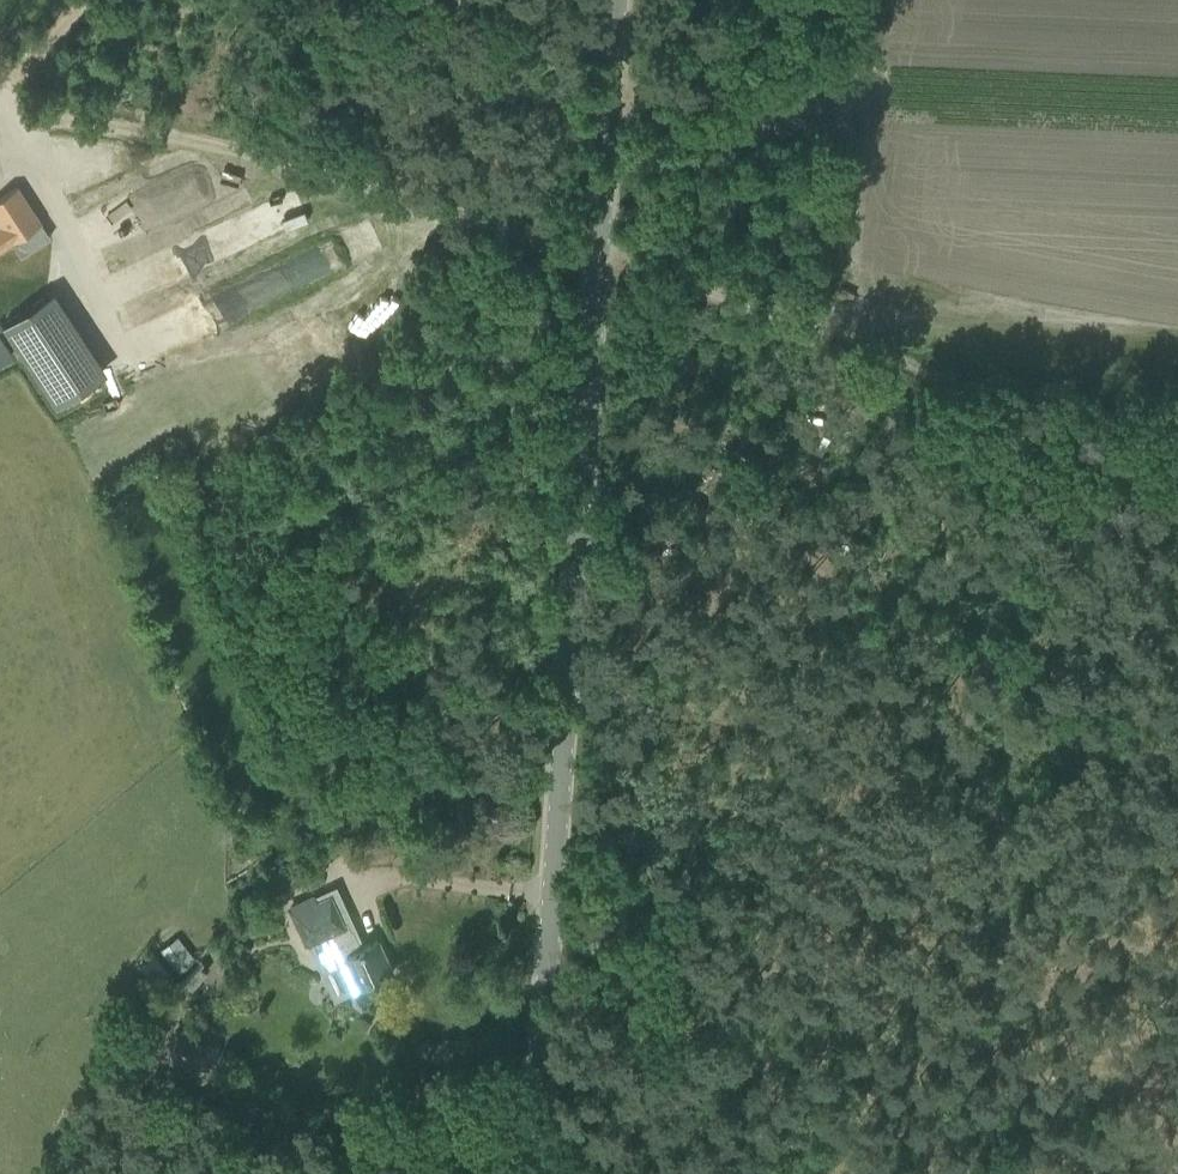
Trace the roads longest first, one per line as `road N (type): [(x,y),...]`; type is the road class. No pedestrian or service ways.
road 1 (track): [(5,113),(598,252),(1066,441),(1177,466)]
road 2 (unclassified): [(533,1173),(616,0)]
road 3 (track): [(990,925),(407,1173)]
road 4 (track): [(1177,866),(1092,909),(990,925),(1002,1173)]

